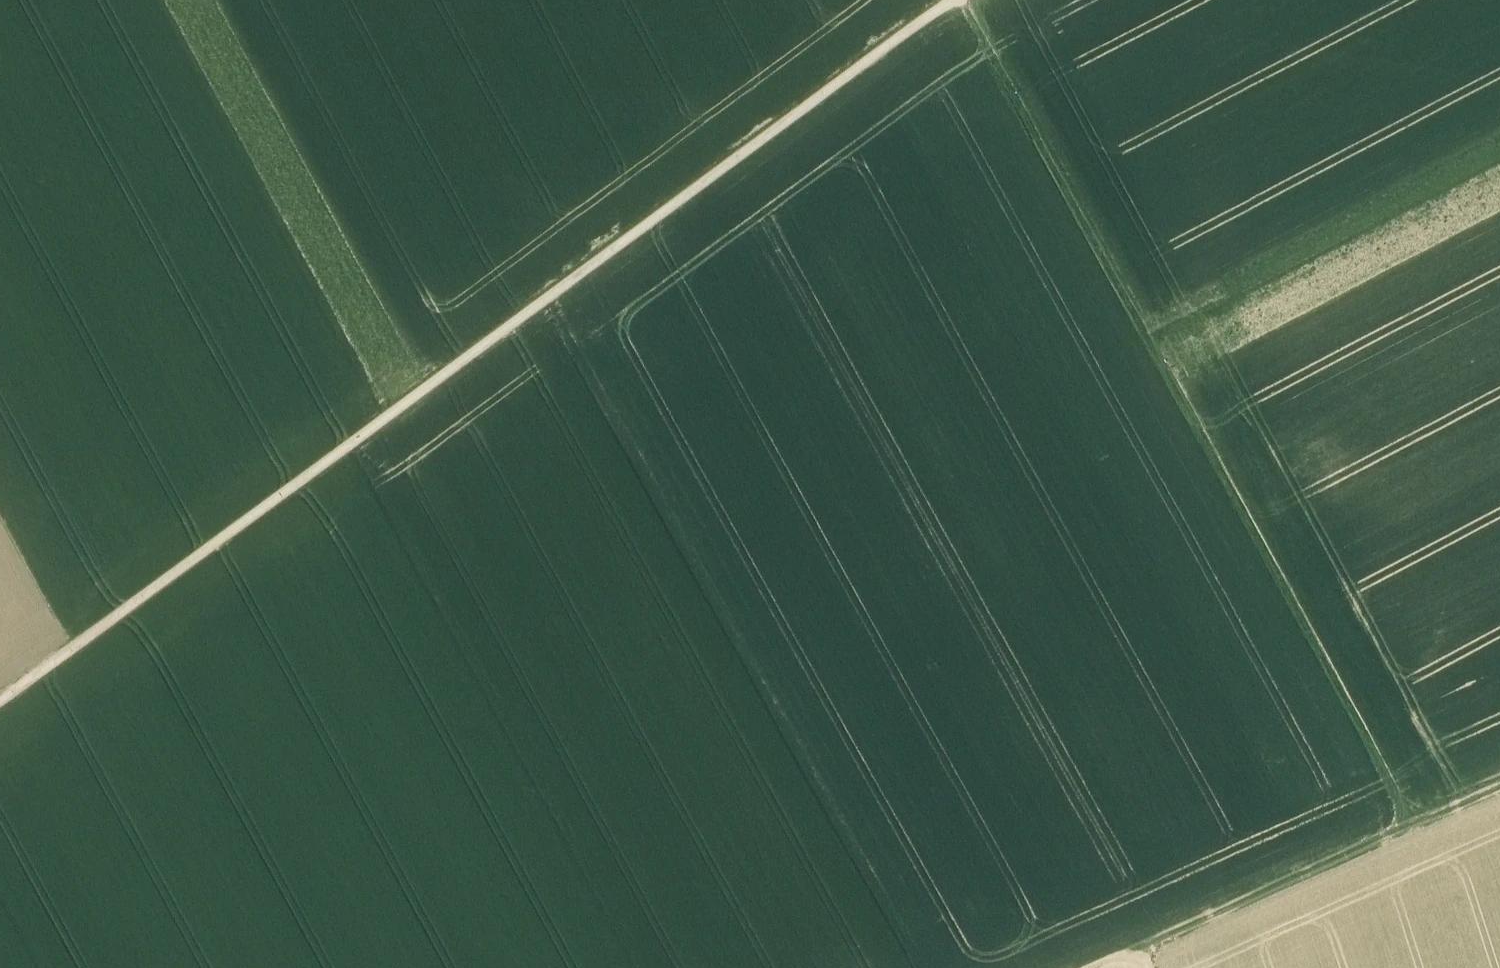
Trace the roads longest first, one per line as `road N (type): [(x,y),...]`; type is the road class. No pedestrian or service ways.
road 1 (track): [(0,705),(979,0)]
road 2 (track): [(1420,840),(955,0)]
road 3 (track): [(1499,804),(1146,961)]

